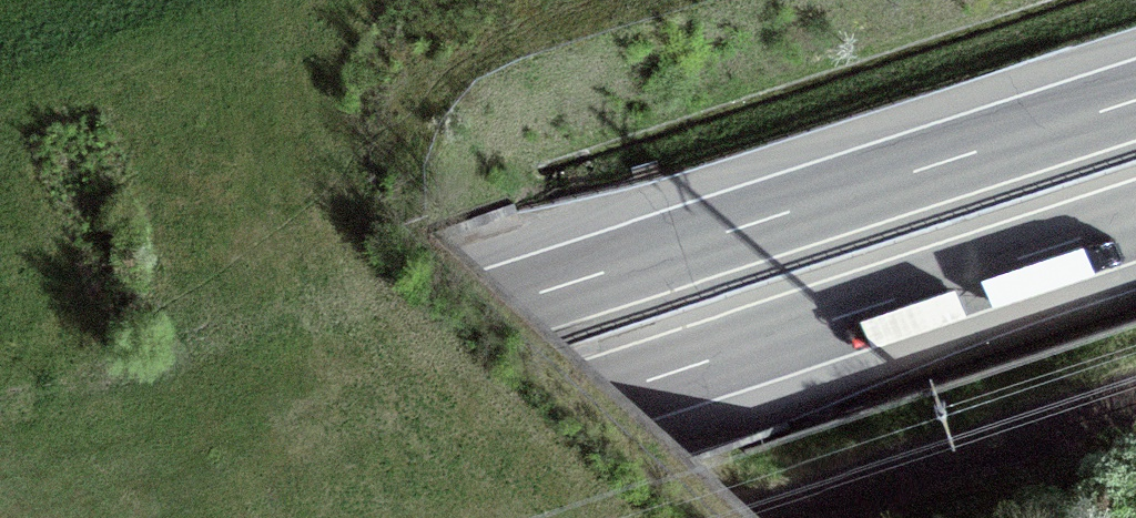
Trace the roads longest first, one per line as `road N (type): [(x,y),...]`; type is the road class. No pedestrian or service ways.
road 1 (motorway): [(1135,100),(0,467)]
road 2 (motorway): [(233,517),(1135,222)]

